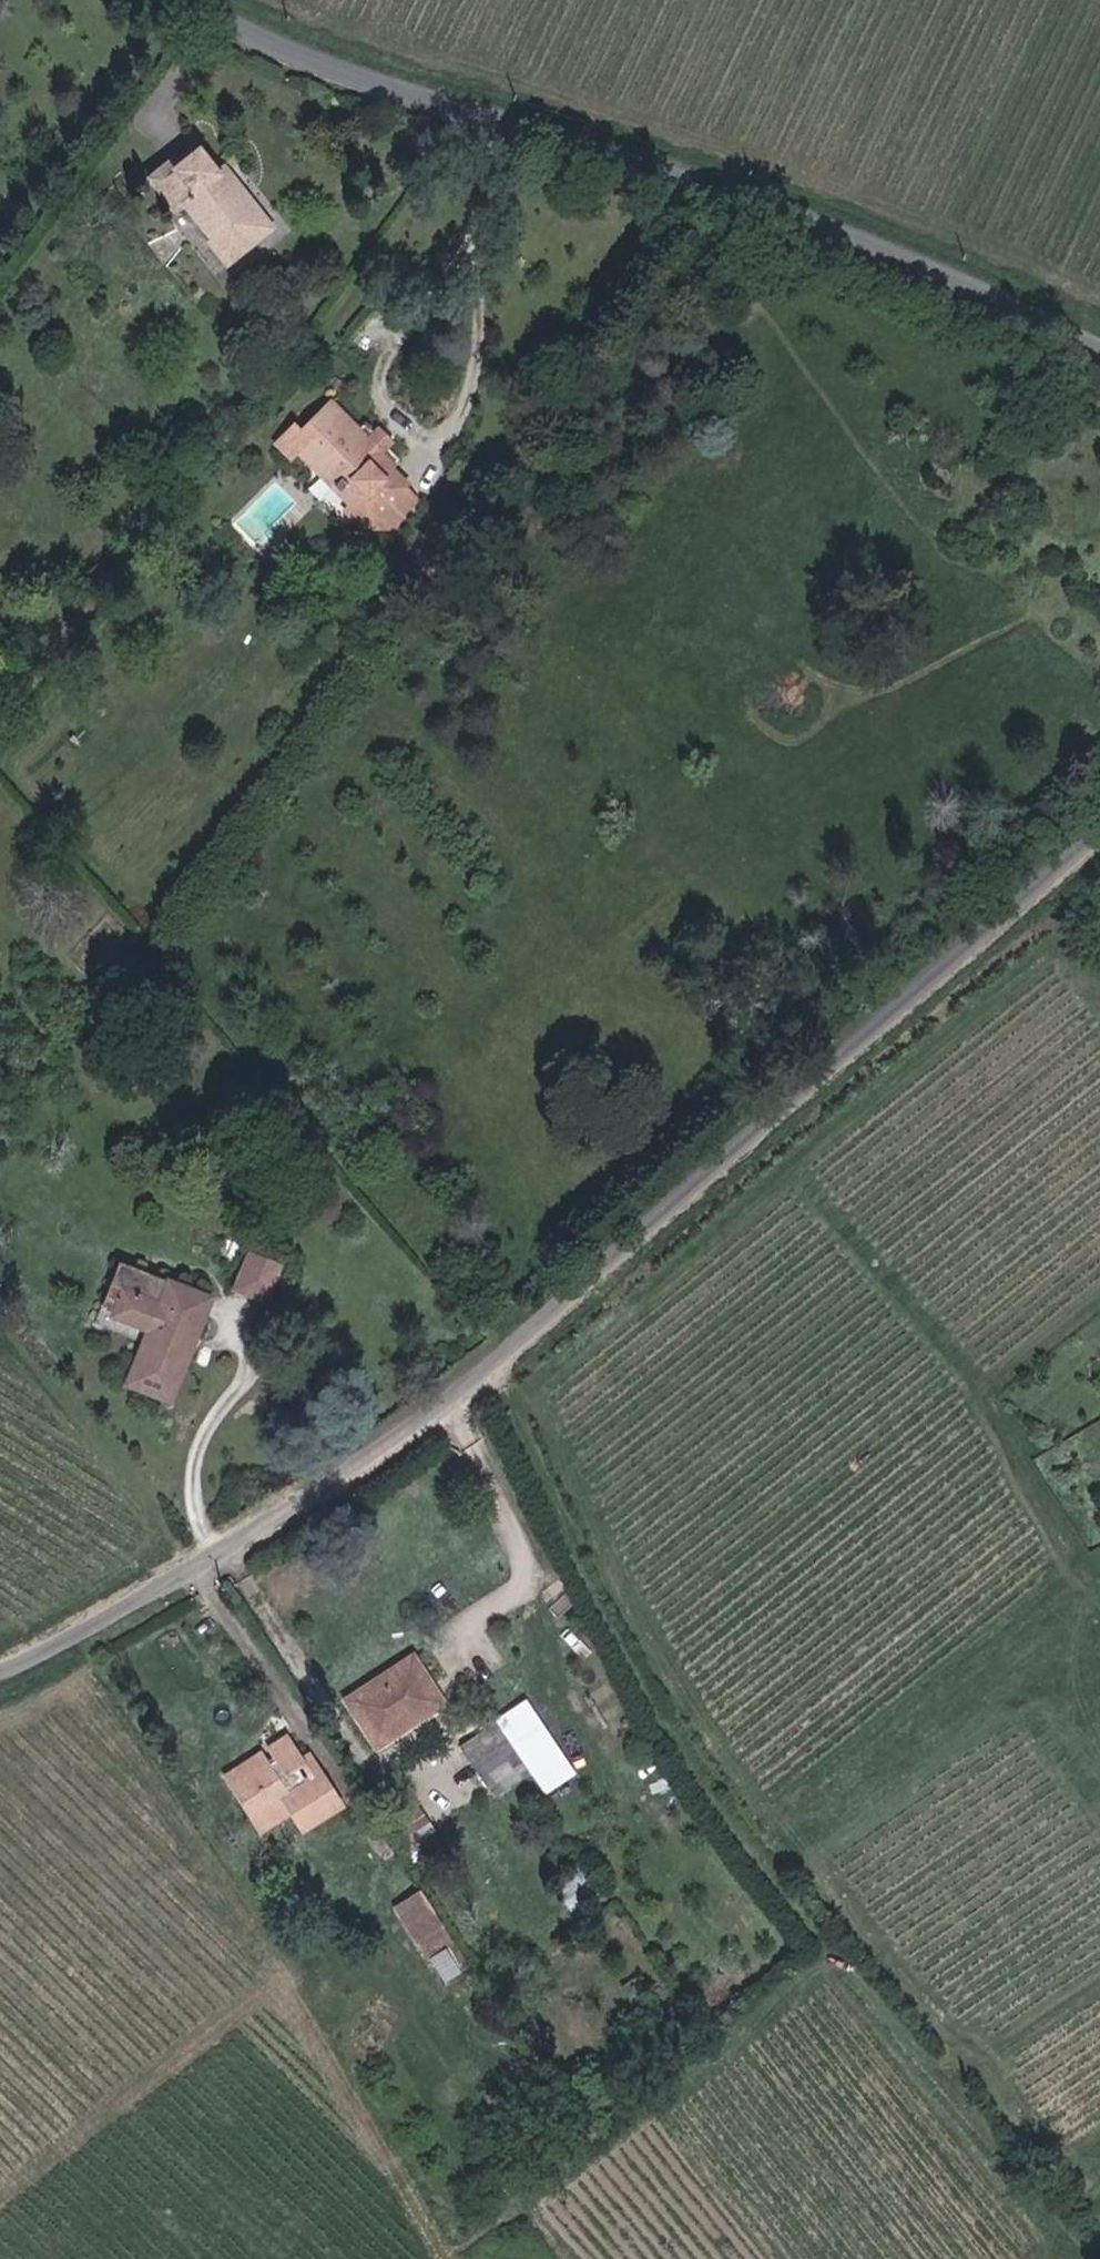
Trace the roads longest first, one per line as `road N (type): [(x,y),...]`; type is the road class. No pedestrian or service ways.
road 1 (unclassified): [(1099,837),(509,1358),(345,1481),(0,1676)]
road 2 (unclassified): [(205,0),(324,61),(817,222),(1099,348)]

